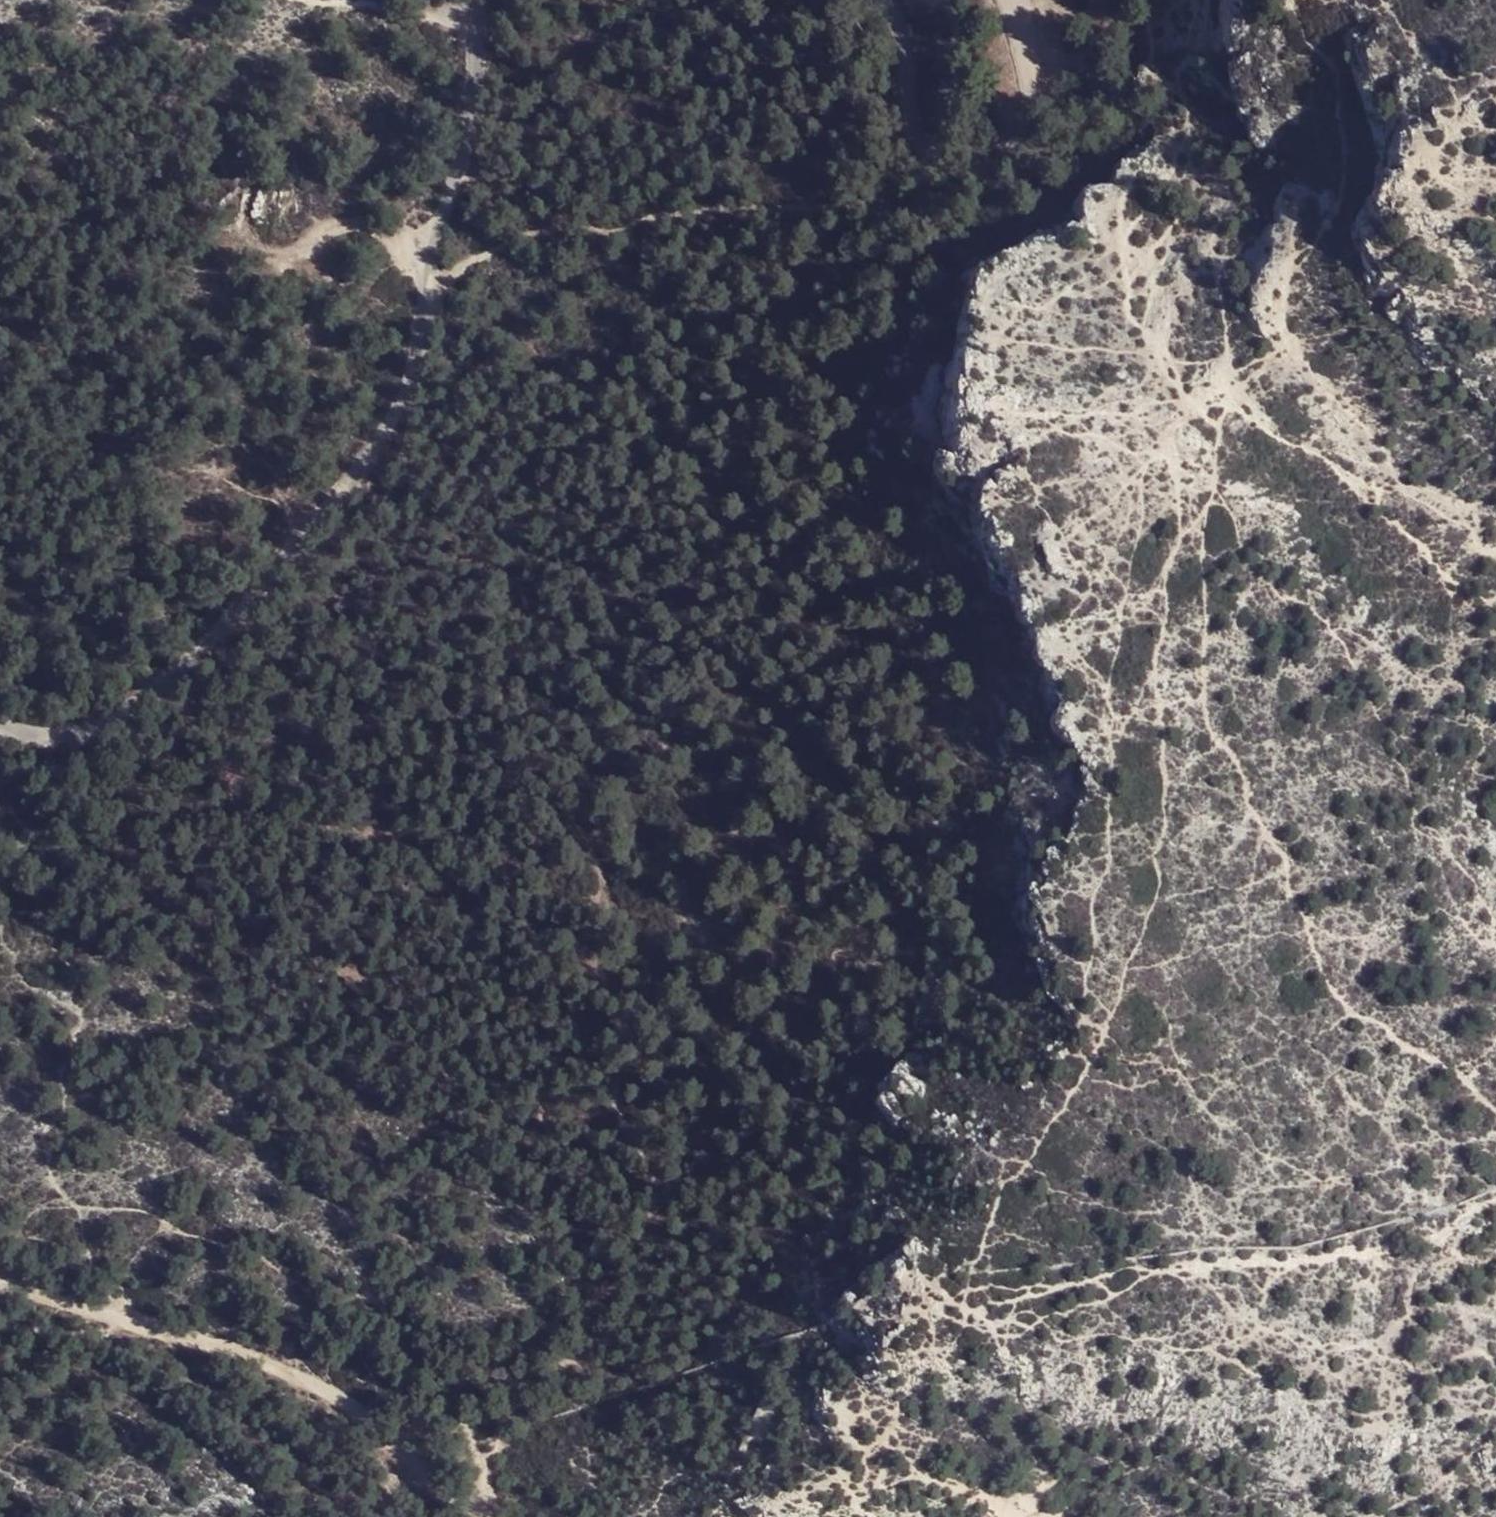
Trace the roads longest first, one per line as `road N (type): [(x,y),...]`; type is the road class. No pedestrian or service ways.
road 1 (track): [(0,1283),(308,1384),(392,1446),(443,1498),(478,1516)]

